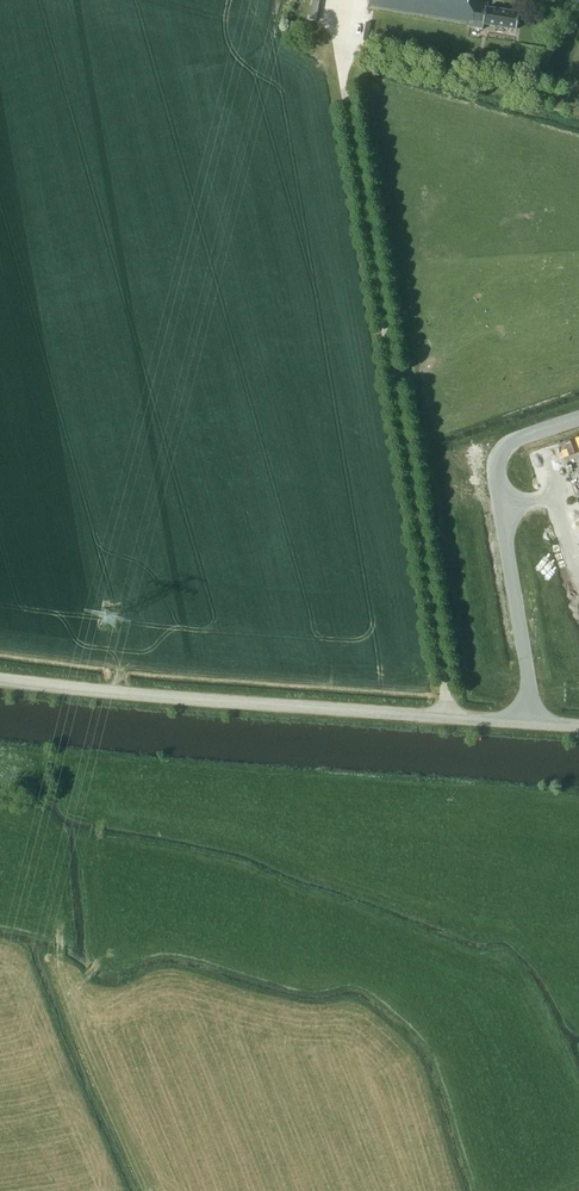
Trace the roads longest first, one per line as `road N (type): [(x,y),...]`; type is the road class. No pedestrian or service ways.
road 1 (tertiary): [(578,726),(0,679)]

